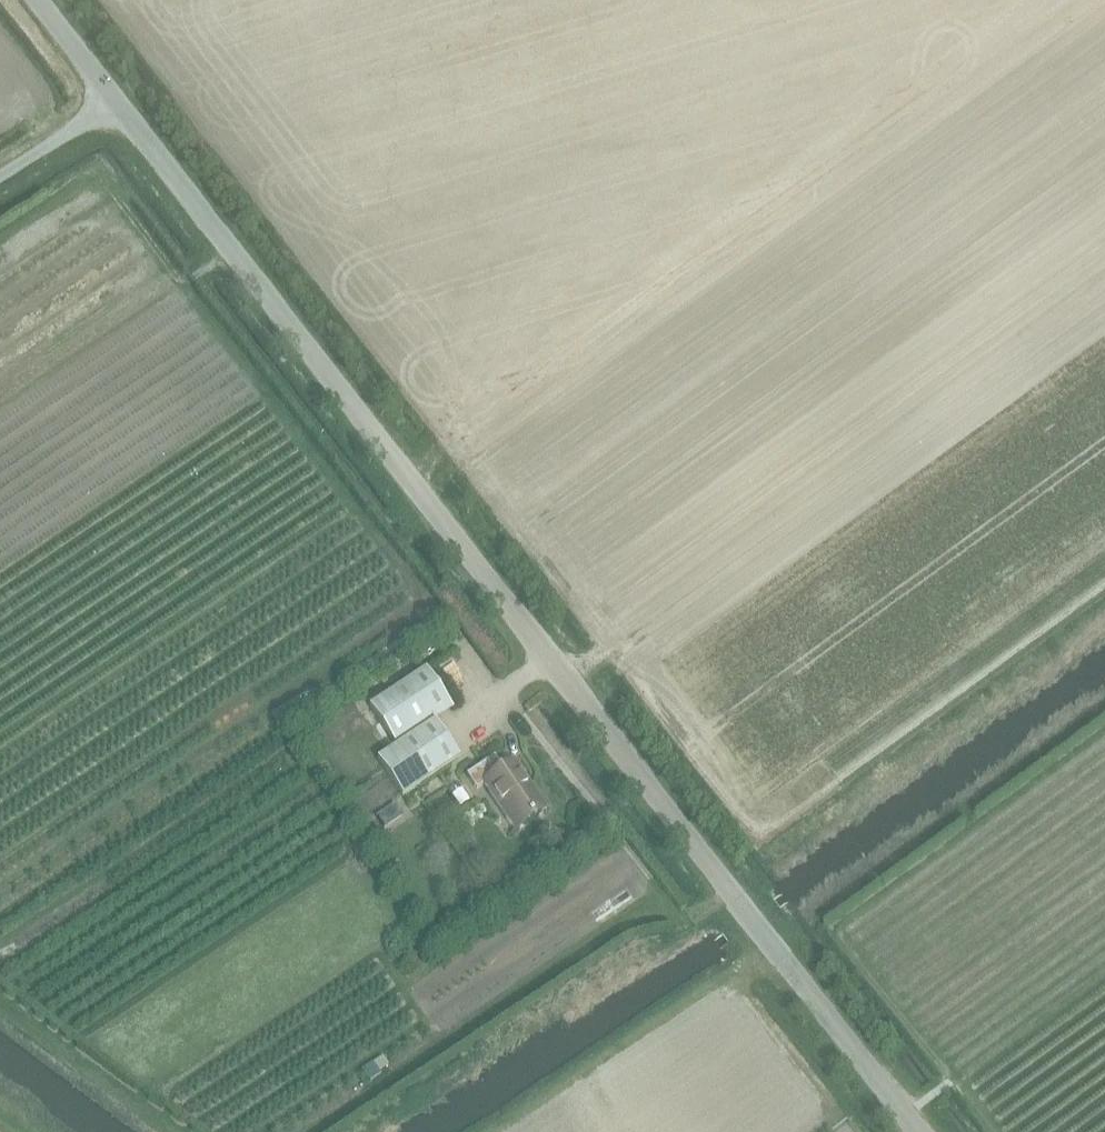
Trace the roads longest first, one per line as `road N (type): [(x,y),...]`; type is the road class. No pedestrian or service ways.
road 1 (tertiary): [(913,1131),(113,105)]
road 2 (unclassified): [(0,177),(113,105)]
road 3 (tertiary): [(113,105),(36,0)]

